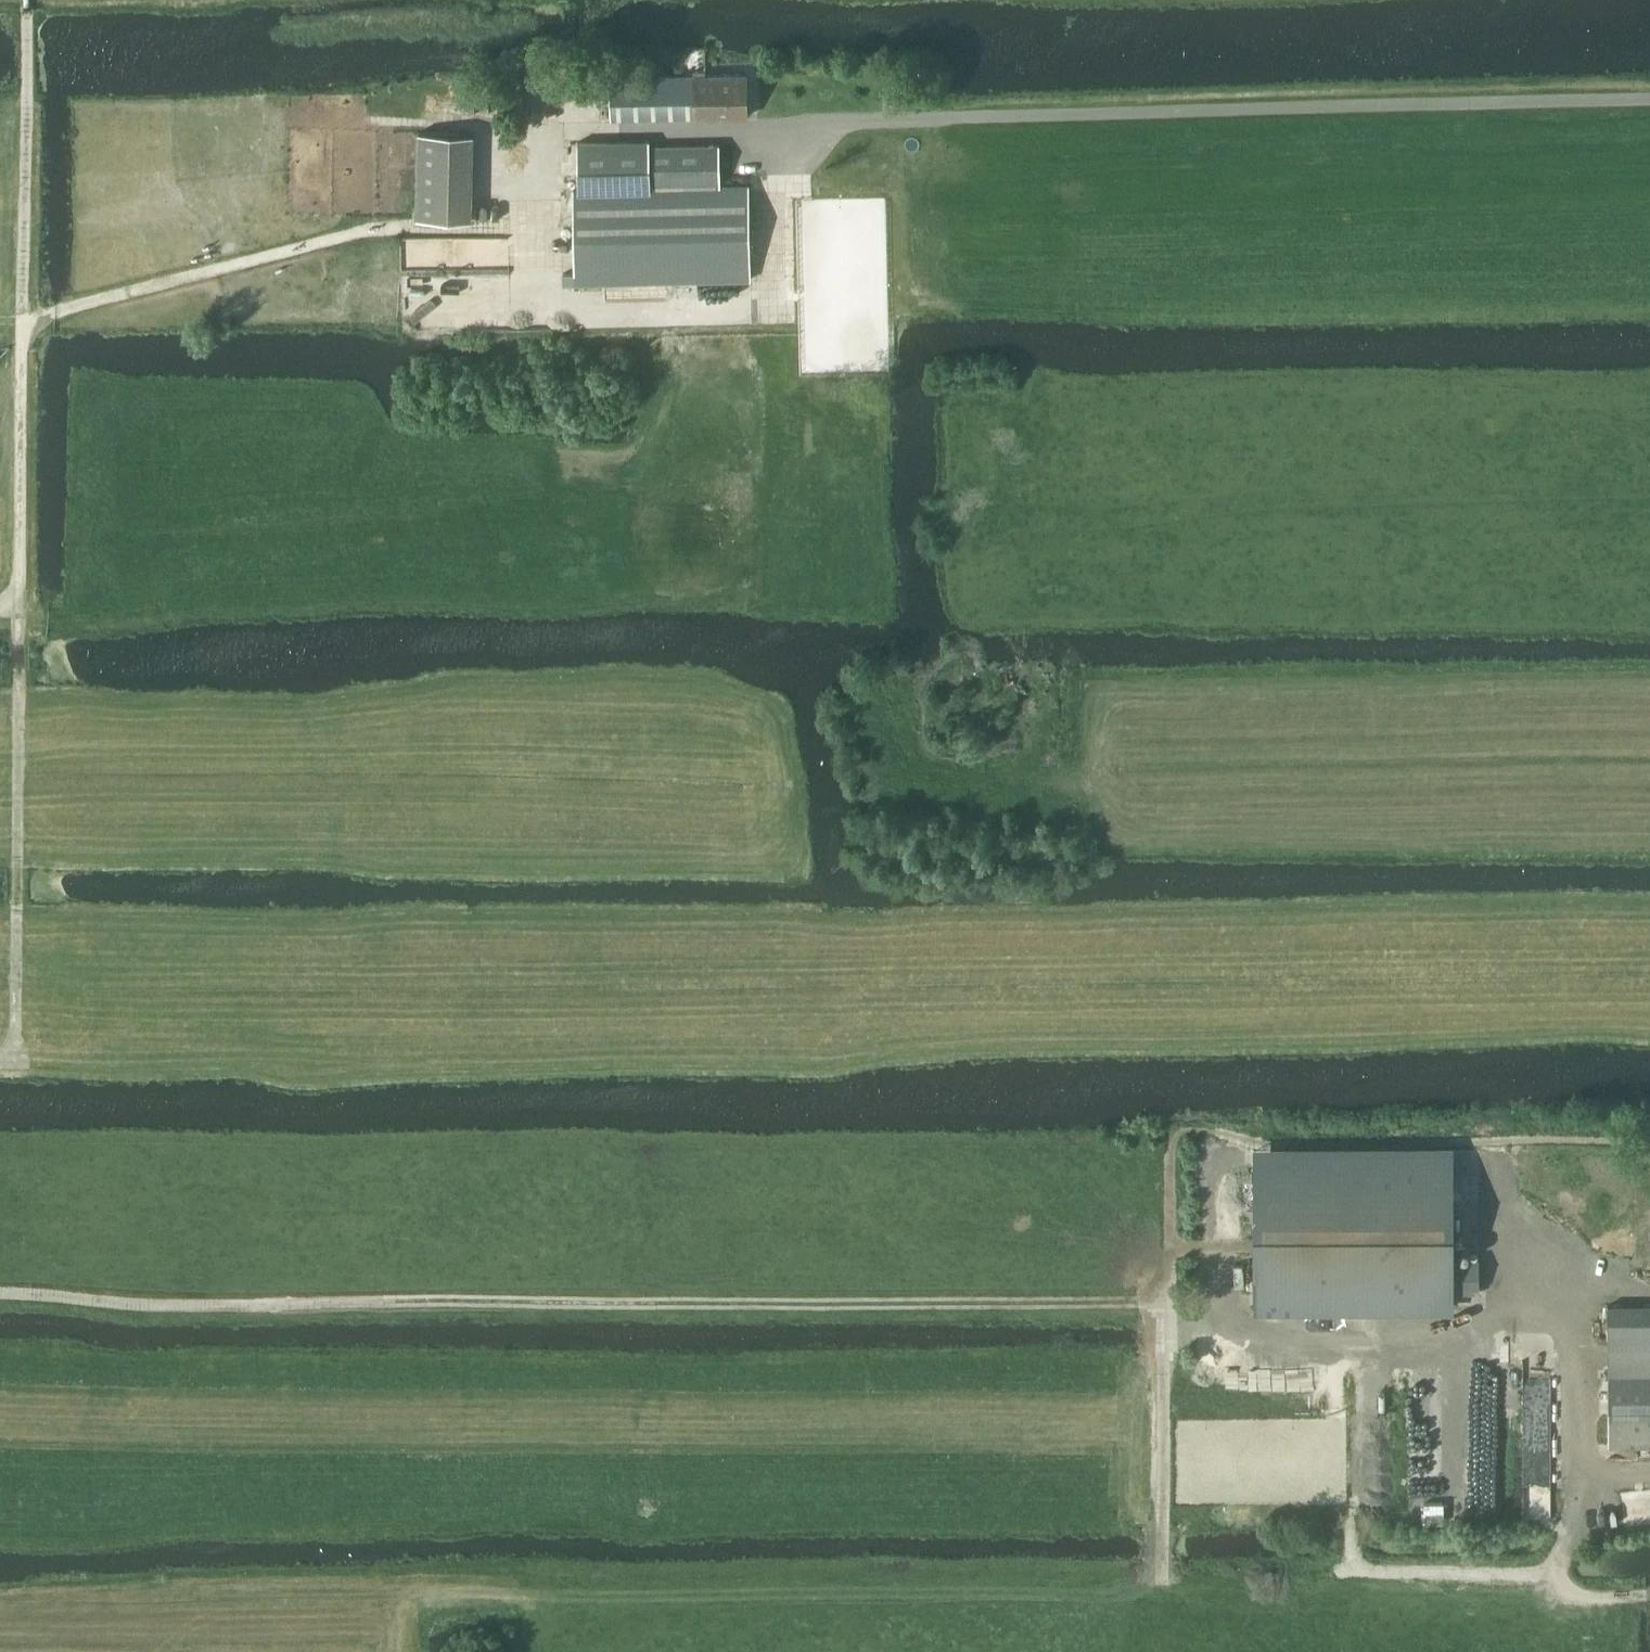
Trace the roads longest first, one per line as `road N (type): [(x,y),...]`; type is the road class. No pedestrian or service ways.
road 1 (track): [(1590,1471),(1551,1352),(1503,1324),(1268,1325),(1228,1304),(137,1306),(0,1292)]
road 2 (track): [(514,225),(372,230),(47,315),(25,337),(15,1062)]

